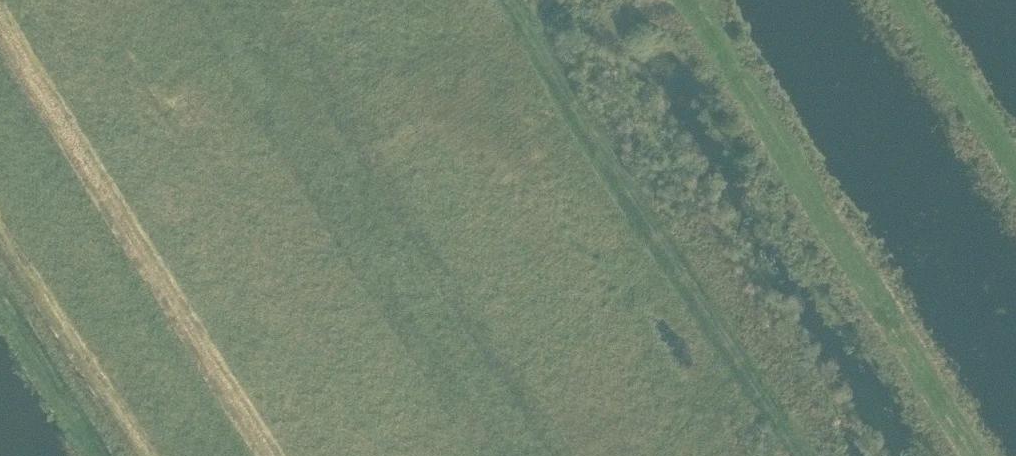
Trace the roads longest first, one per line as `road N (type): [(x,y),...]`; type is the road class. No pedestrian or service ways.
road 1 (track): [(511,0),(805,455)]

